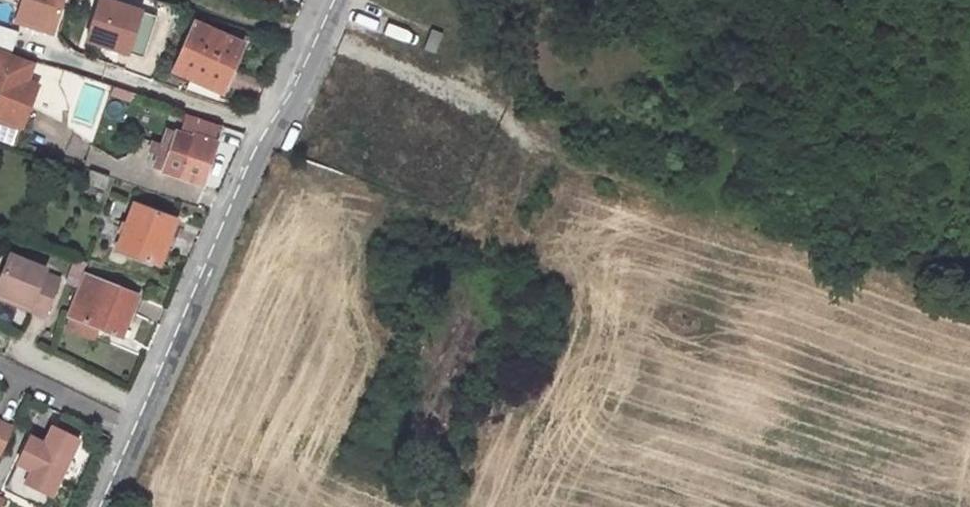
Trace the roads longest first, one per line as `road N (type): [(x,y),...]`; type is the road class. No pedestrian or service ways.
road 1 (unclassified): [(132,430),(263,125)]
road 2 (residential): [(263,125),(11,38)]
road 3 (residential): [(132,430),(0,366)]
road 4 (unclassified): [(263,125),(296,80),(333,0)]

